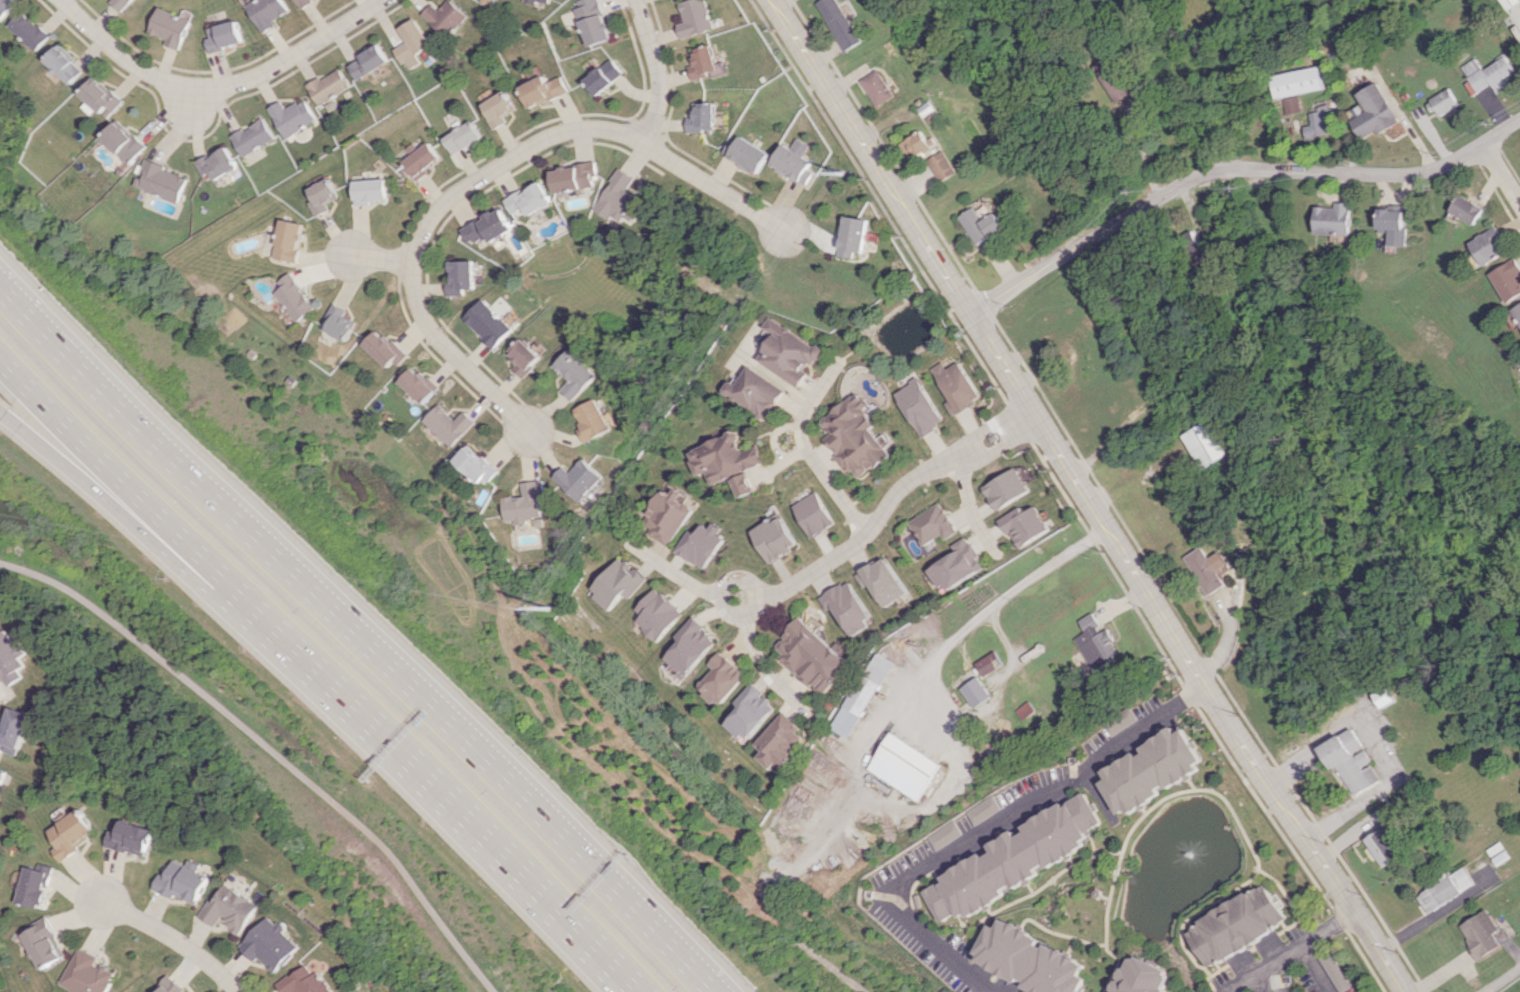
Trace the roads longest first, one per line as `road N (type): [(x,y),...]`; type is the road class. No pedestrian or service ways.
road 1 (tertiary): [(1398,991),(978,308),(776,0)]
road 2 (motorway): [(718,991),(0,284)]
road 3 (residential): [(978,308),(1211,169),(1423,172),(1519,122)]
road 4 (motorway): [(262,610),(648,991)]
road 5 (residential): [(642,142),(600,129),(563,130),(444,201),(426,225),(415,260),(423,312),(534,435)]
road 6 (residential): [(999,991),(952,963),(885,894),(1084,771),(1117,824)]
road 7 (residential): [(973,451),(915,475),(864,536),(774,595),(722,598),(631,544)]
road 8 (motorway): [(0,353),(262,610)]
road 9 (residential): [(67,0),(136,66),(207,86),(250,77),(379,0)]
road 10 (motorway): [(0,407),(262,610)]
road 11 (residential): [(871,530),(811,459),(801,432),(802,417),(838,364)]
road 12 (residential): [(642,142),(786,228)]
road 13 (residential): [(240,991),(181,944),(101,902)]
road 14 (residential): [(1084,771),(1211,684)]
road 15 (residential): [(634,0),(658,96),(642,142)]
road 16 (residential): [(1350,913),(1231,991)]
road 17 (residential): [(739,599),(758,657),(800,704)]

